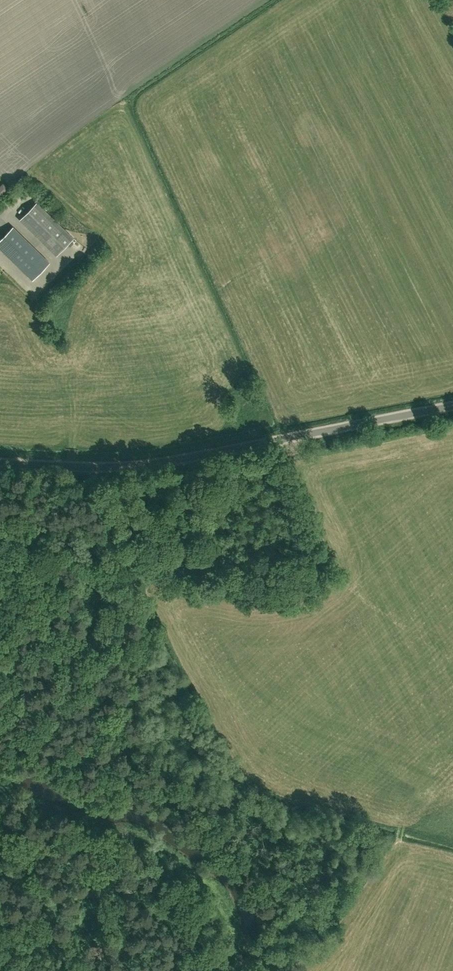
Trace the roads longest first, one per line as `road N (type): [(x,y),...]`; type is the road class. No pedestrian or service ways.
road 1 (unclassified): [(0,463),(165,465),(452,406)]

